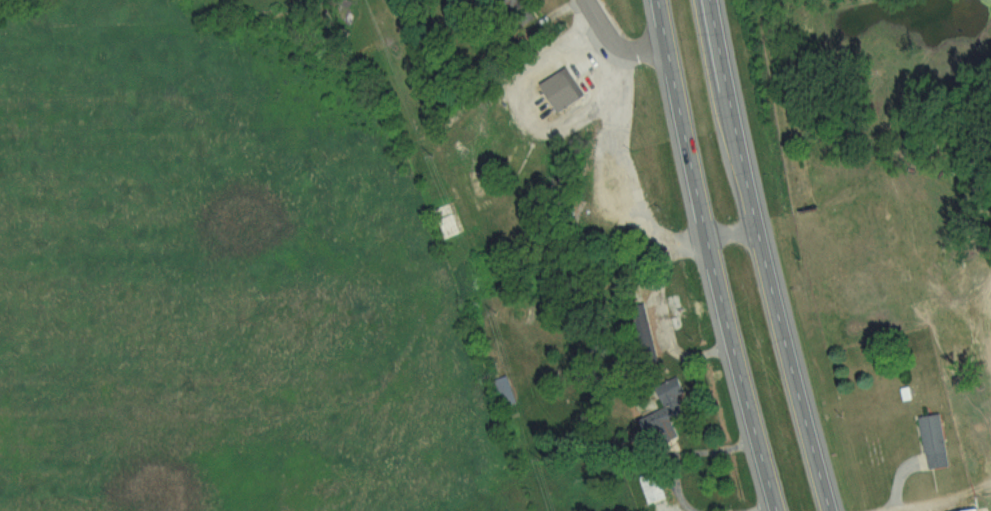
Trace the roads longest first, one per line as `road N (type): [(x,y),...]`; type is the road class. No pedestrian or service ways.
road 1 (trunk): [(829,510),(719,45)]
road 2 (trunk): [(667,50),(776,510)]

